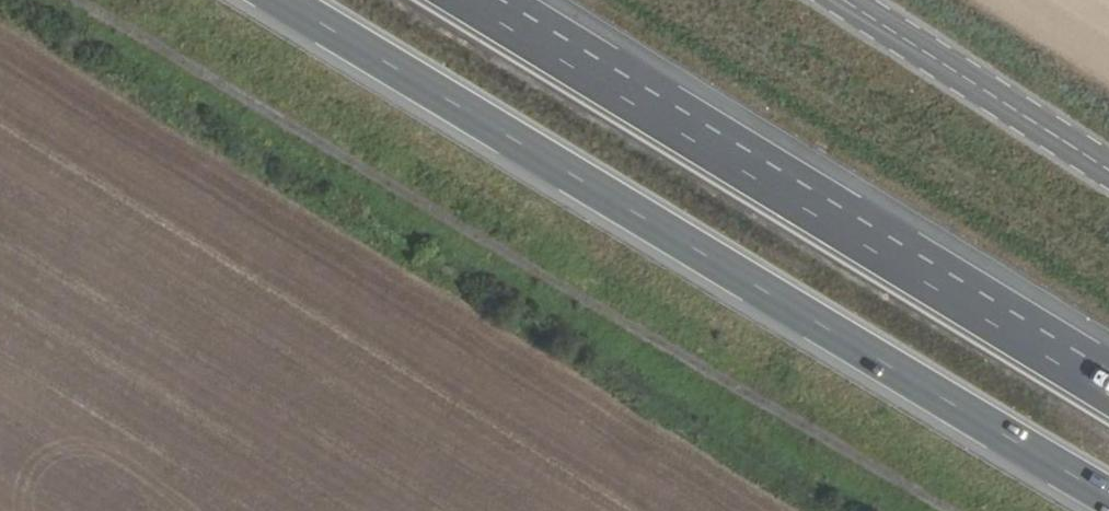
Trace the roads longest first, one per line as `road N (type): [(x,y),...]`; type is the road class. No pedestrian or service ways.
road 1 (track): [(82,0),(947,510)]
road 2 (trunk): [(283,0),(1108,495)]
road 3 (trunk): [(1108,391),(471,0)]
road 4 (tertiary): [(1108,168),(846,0)]

